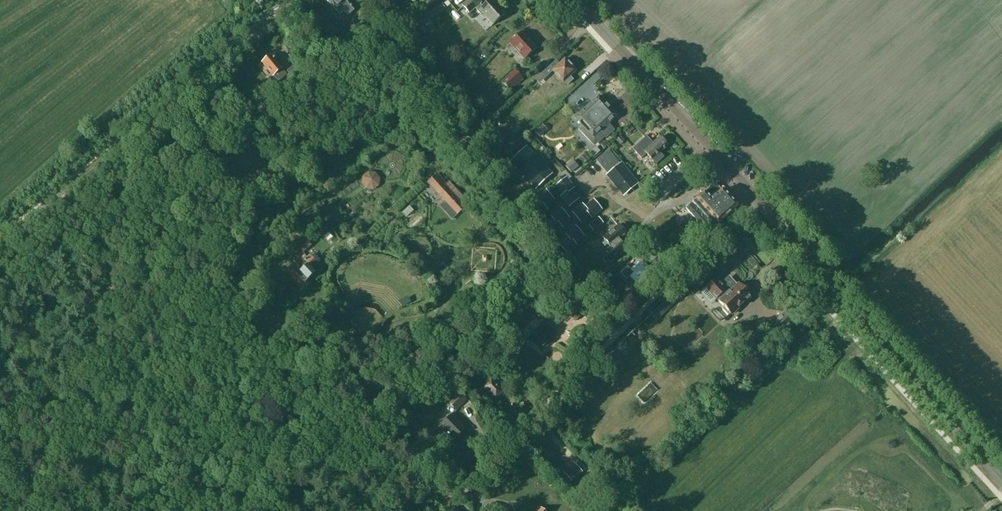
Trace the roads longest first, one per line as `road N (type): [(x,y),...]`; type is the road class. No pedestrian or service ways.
road 1 (residential): [(449,498),(758,200)]
road 2 (track): [(288,0),(0,243)]
road 3 (tertiary): [(1001,479),(758,200)]
road 4 (track): [(454,494),(227,237)]
road 5 (tertiary): [(758,200),(575,0)]

